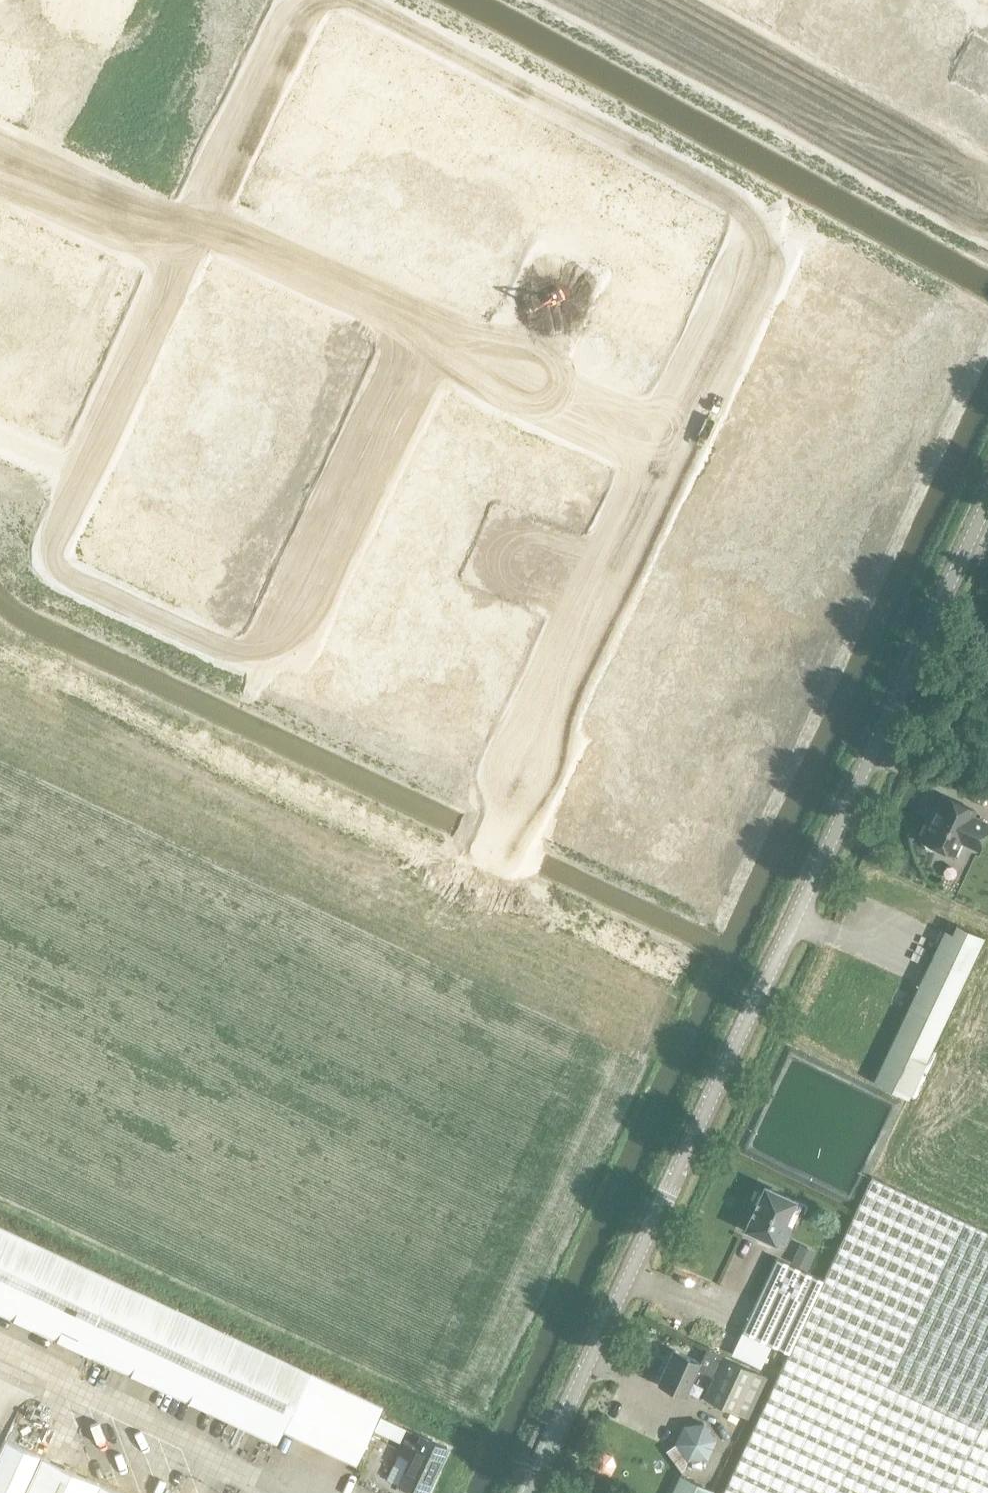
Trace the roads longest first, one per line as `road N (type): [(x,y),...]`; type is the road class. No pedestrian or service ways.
road 1 (tertiary): [(527,1492),(987,500)]
road 2 (residential): [(189,228),(42,563),(263,672),(431,339)]
road 3 (residential): [(775,221),(338,0)]
road 4 (residential): [(489,857),(664,456)]
road 5 (residential): [(594,0),(883,137)]
road 6 (residential): [(189,228),(227,234),(431,339)]
road 7 (residential): [(431,339),(664,456)]
road 8 (residential): [(664,456),(775,221)]
road 9 (residential): [(294,0),(189,228)]
road 10 (unknown): [(518,792),(311,696)]
road 11 (unknown): [(518,792),(709,881)]
road 12 (residential): [(0,164),(142,229),(189,228)]
road 13 (residential): [(883,137),(827,247),(775,221)]

